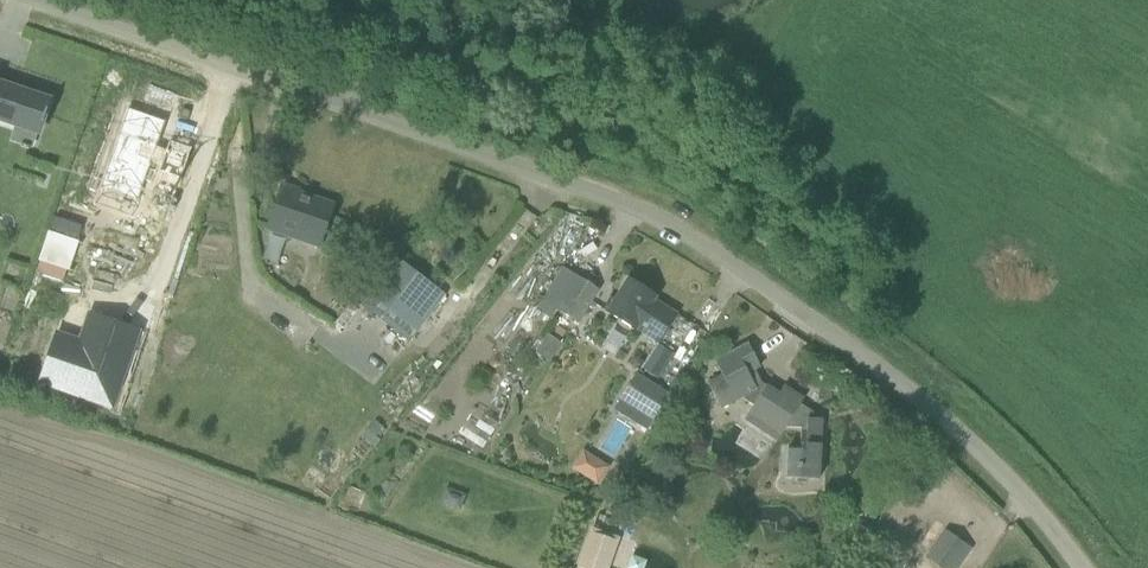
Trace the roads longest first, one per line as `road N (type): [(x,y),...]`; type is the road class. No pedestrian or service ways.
road 1 (unclassified): [(1096,567),(1070,528),(934,386),(712,234),(526,150),(48,0)]

